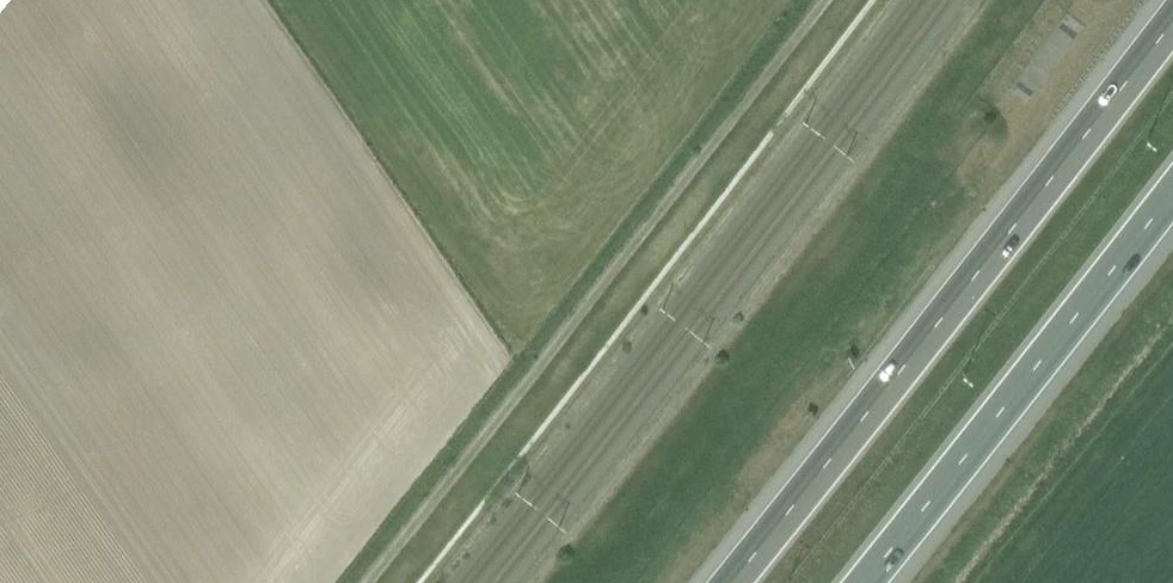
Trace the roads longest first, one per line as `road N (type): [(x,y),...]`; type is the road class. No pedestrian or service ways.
road 1 (motorway): [(1172,22),(732,582)]
road 2 (motorway): [(859,582),(1172,188)]

